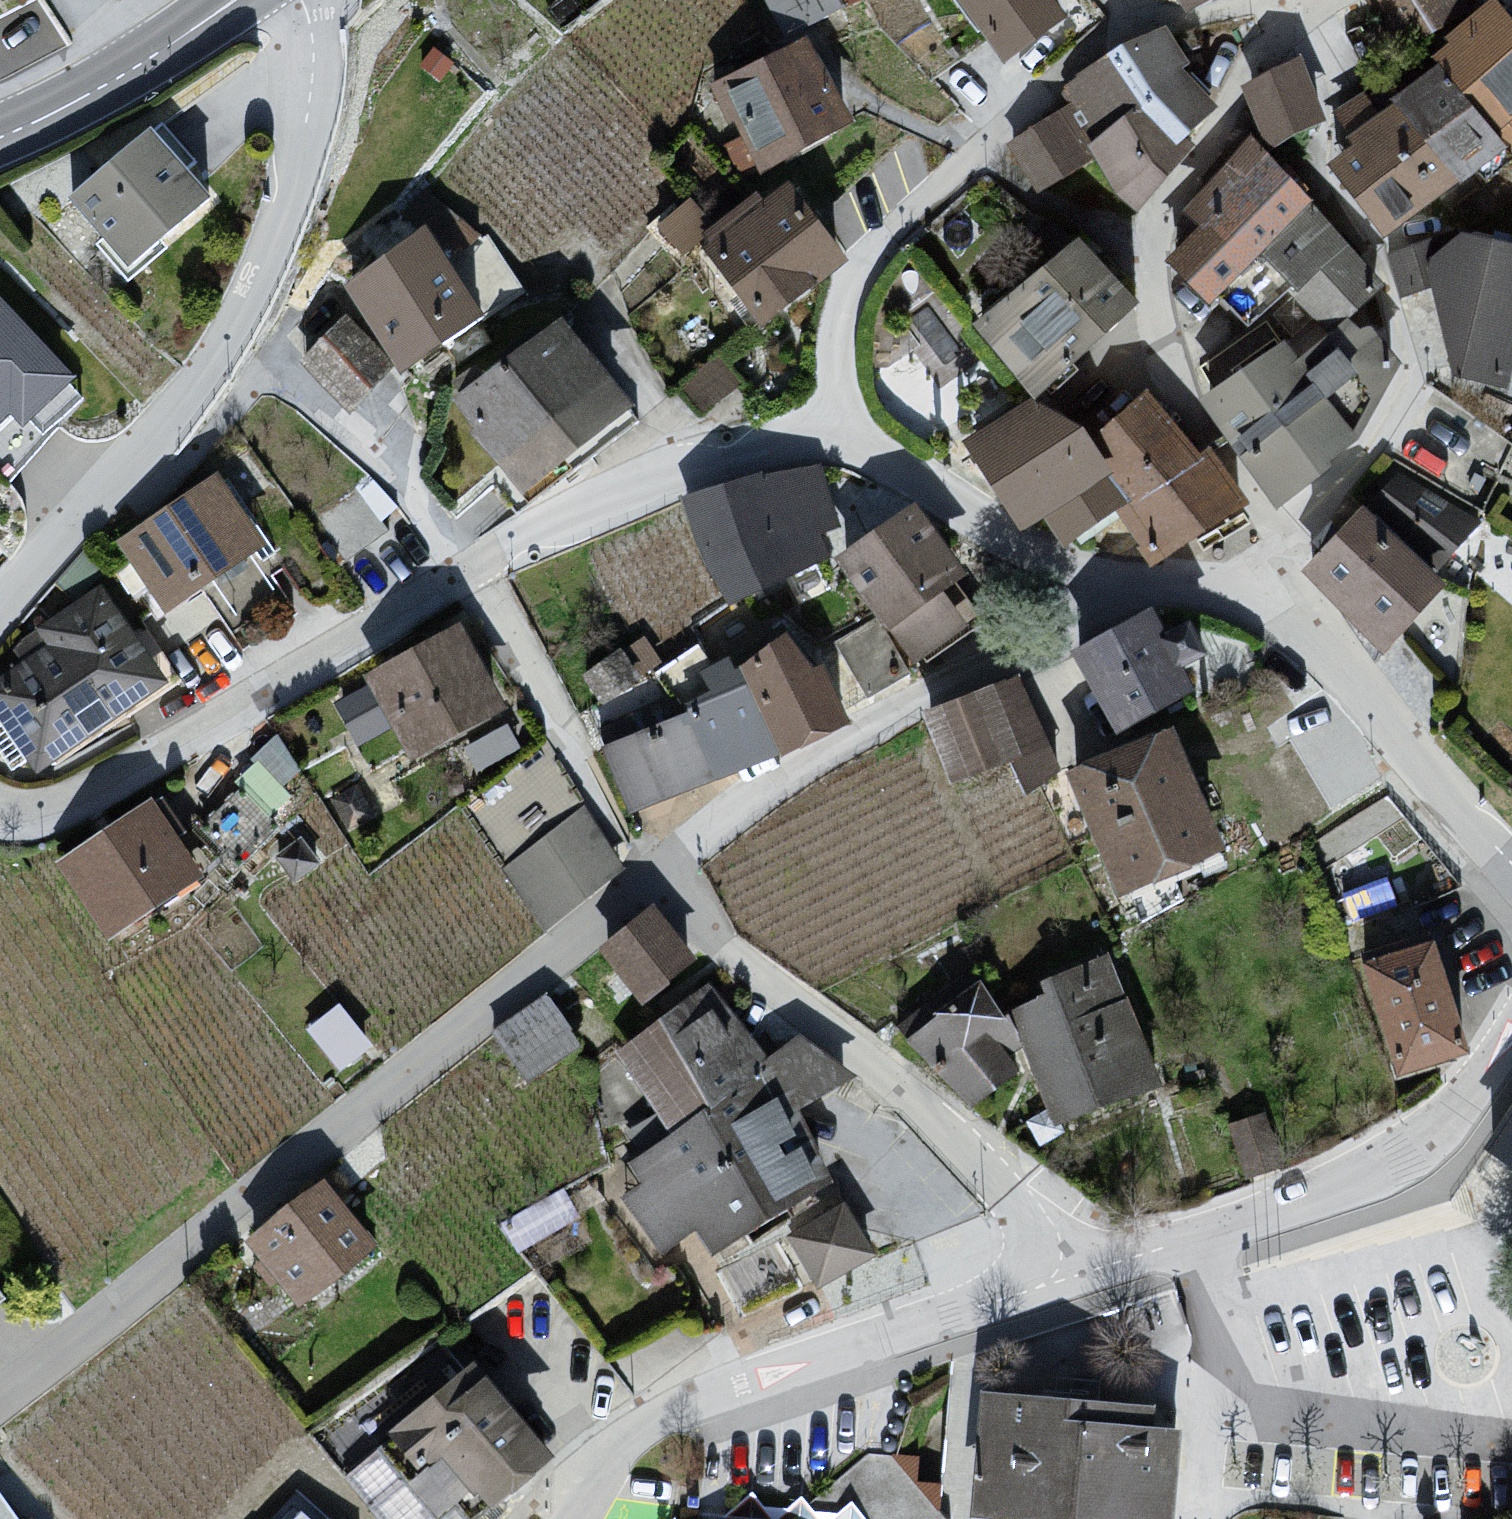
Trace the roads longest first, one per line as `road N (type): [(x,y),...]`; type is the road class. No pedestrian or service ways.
road 1 (residential): [(0,813),(32,814),(111,793),(490,567),(638,496),(764,465),(847,458)]
road 2 (residential): [(0,1405),(194,1265),(649,886)]
road 3 (residential): [(304,0),(314,36),(308,119),(243,312),(197,382),(0,607)]
road 4 (residential): [(847,458),(826,372),(849,280),(1024,106),(1174,27)]
road 5 (residential): [(649,886),(725,970),(826,1042),(913,1118),(998,1200),(1072,1291)]
road 6 (residential): [(1072,1291),(664,1423),(553,1518)]
road 7 (residential): [(1065,578),(1171,584),(1243,604),(1307,648),(1511,863)]
road 8 (residential): [(1065,578),(1025,653),(926,715),(809,763),(649,886)]
road 9 (residential): [(1193,1252),(1210,1353),(1205,1460),(1511,1485)]
road 10 (residential): [(1511,1039),(1448,1123),(1396,1171),(1193,1252)]
road 11 (secondary): [(233,0),(129,71),(0,138)]
road 12 (residential): [(847,458),(1065,578)]
road 13 (residential): [(1193,1252),(1072,1291)]

